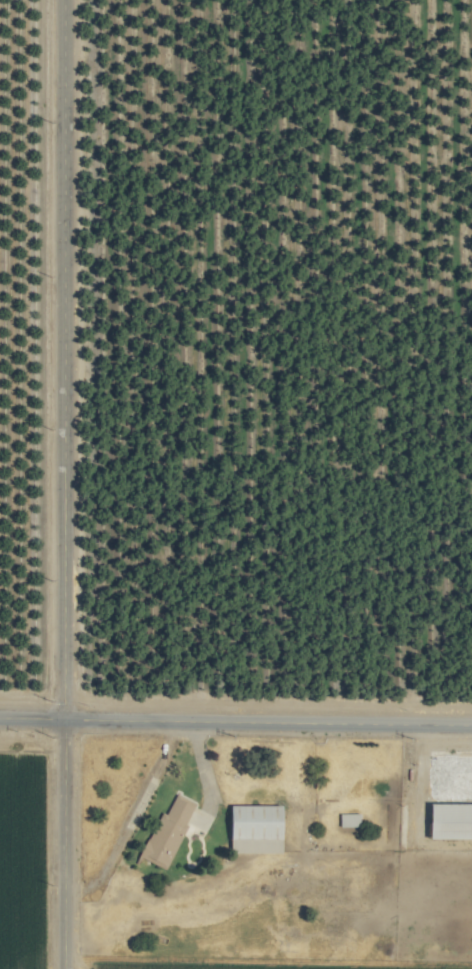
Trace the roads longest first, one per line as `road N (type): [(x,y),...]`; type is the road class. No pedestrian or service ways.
road 1 (residential): [(66,968),(67,0)]
road 2 (residential): [(471,726),(0,718)]

